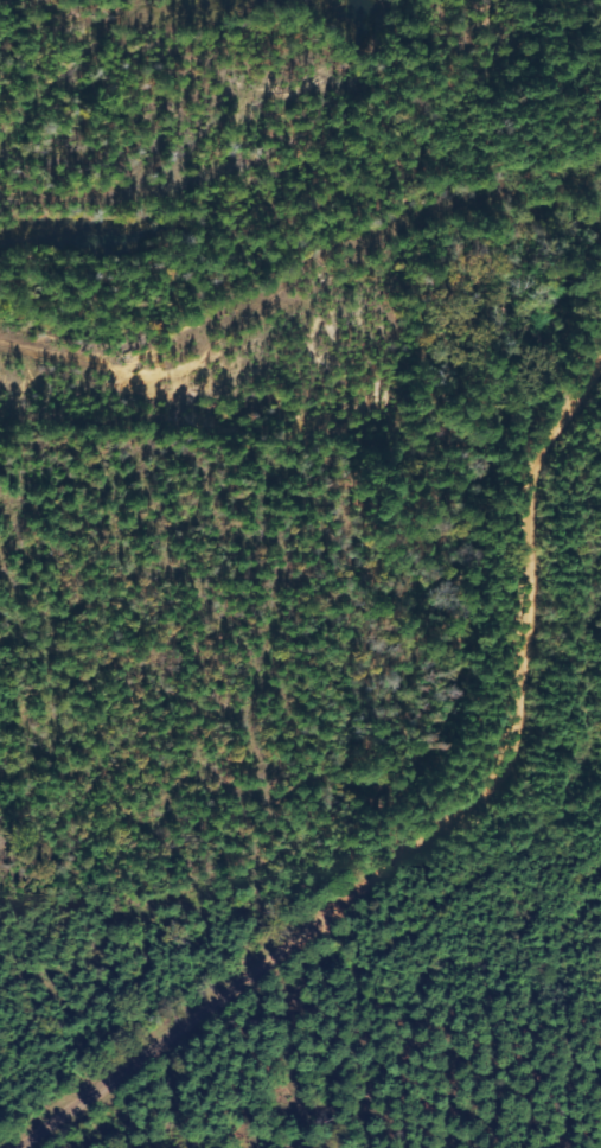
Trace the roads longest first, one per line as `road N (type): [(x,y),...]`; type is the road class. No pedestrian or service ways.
road 1 (residential): [(360,895),(493,793),(514,764),(538,640),(541,505),(554,458),(600,374)]
road 2 (residential): [(21,1147),(360,895)]
road 3 (residential): [(357,963),(600,975)]

